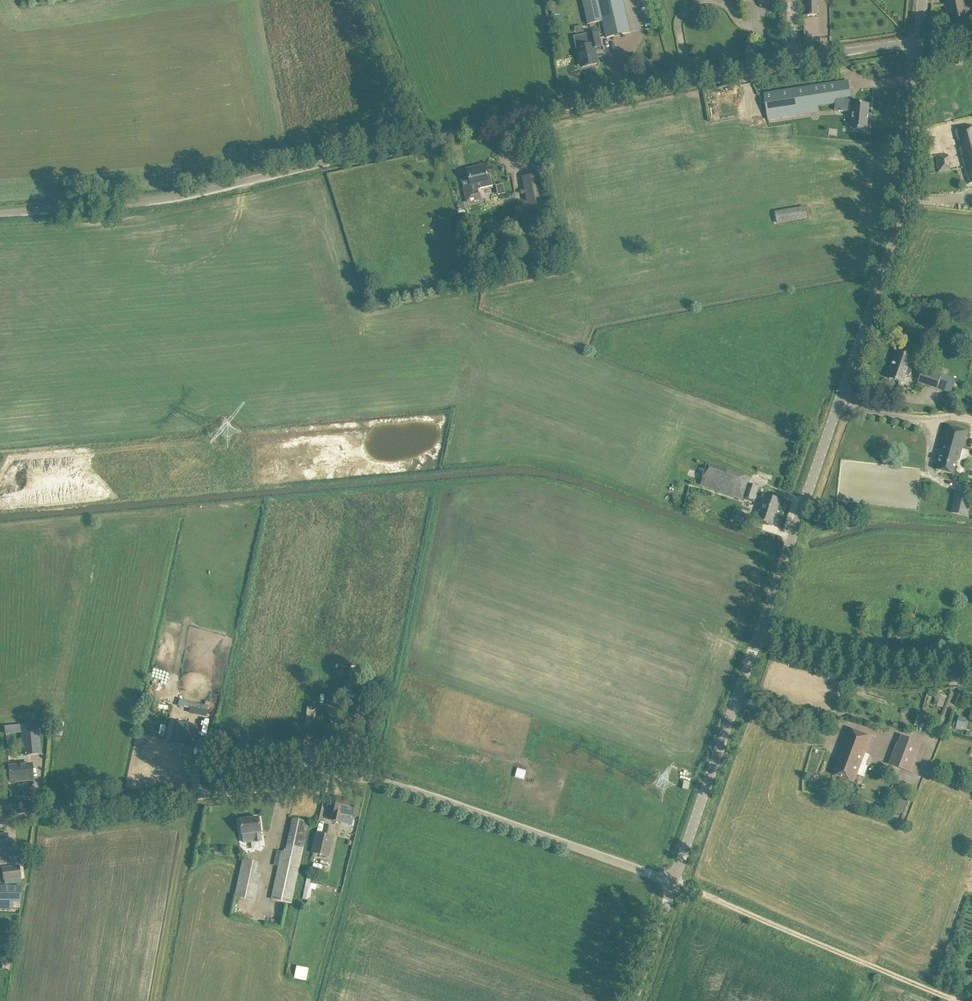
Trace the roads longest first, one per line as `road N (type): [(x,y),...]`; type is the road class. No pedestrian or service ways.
road 1 (unclassified): [(0,213),(181,196),(734,71),(916,42)]
road 2 (unclassified): [(674,881),(400,788),(347,779),(0,821)]
road 3 (unclassified): [(761,636),(896,237),(916,42)]
road 4 (track): [(674,881),(958,1000)]
road 5 (unclassified): [(674,881),(761,636)]
road 6 (unclassified): [(971,675),(873,672),(761,636)]
road 7 (track): [(419,140),(365,0)]
road 8 (unclassified): [(632,1000),(674,881)]

